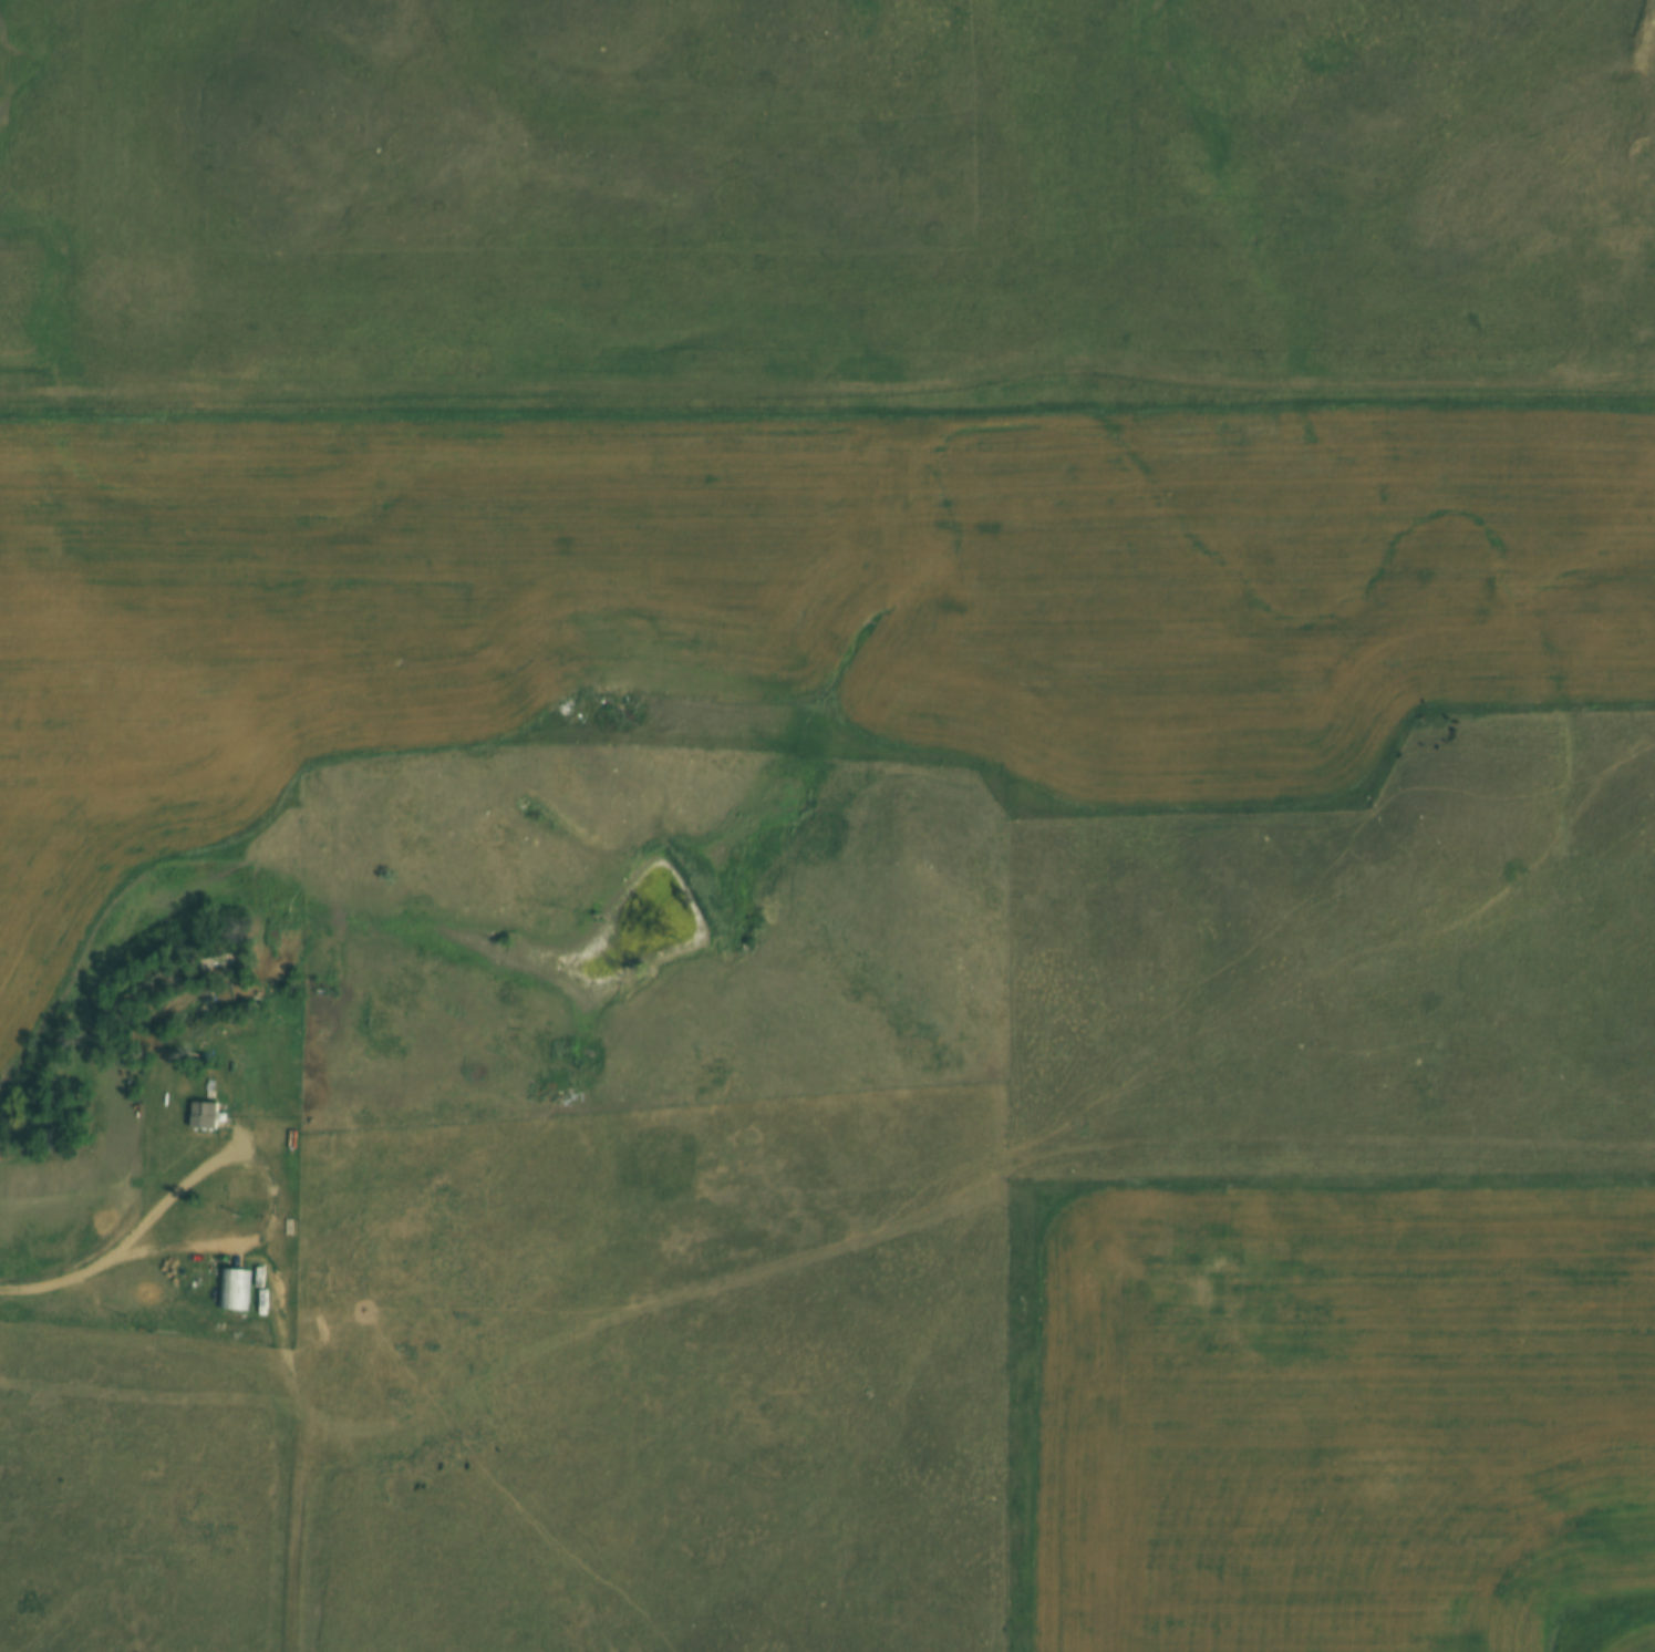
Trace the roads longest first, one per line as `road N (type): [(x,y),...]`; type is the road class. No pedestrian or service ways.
road 1 (track): [(293,1651),(301,1413),(277,1269),(261,1247)]

